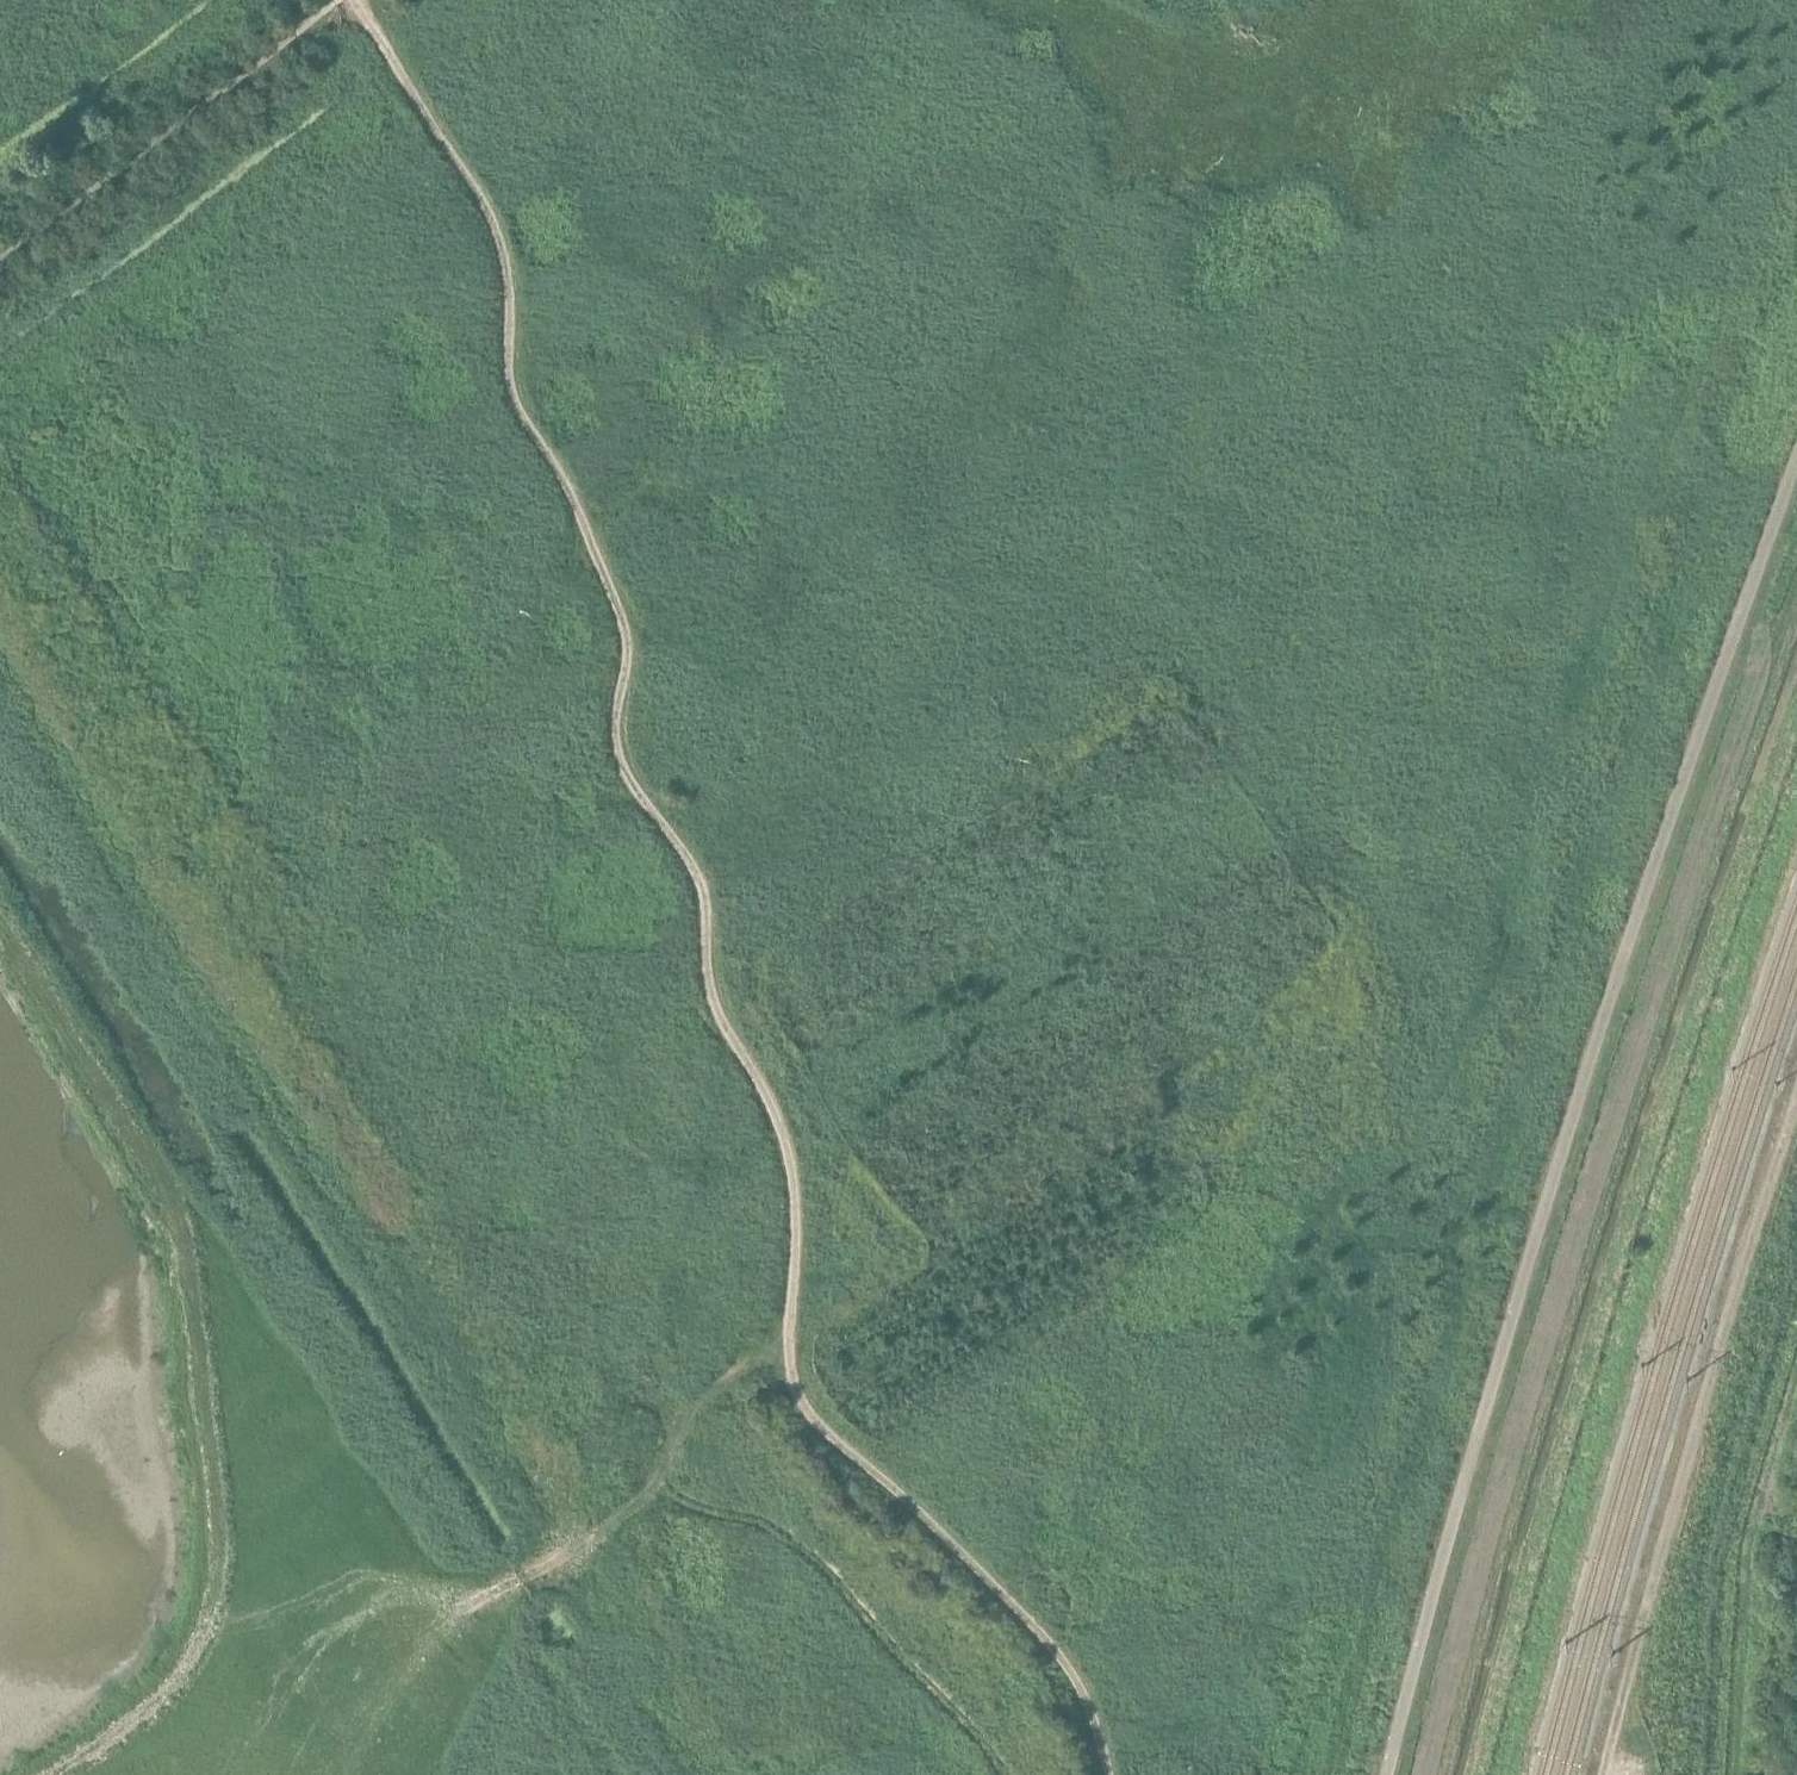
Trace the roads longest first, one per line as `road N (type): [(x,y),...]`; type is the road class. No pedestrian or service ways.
road 1 (track): [(1378,1774),(1539,1172),(1710,666),(1796,444)]
road 2 (track): [(1606,1774),(1654,1583),(1796,1107)]

